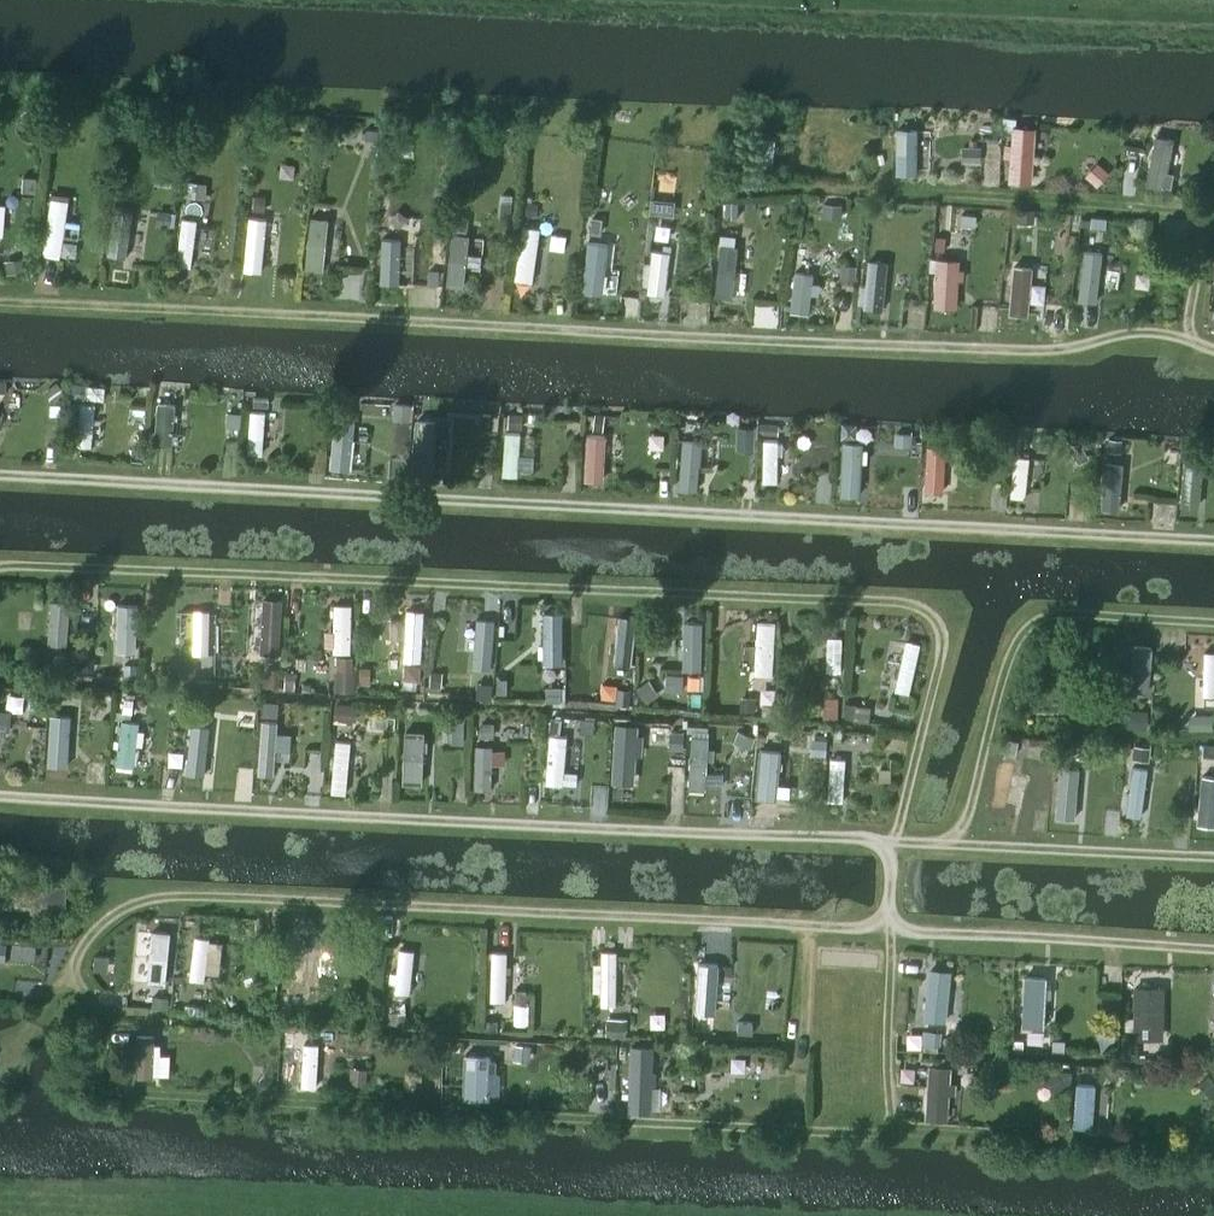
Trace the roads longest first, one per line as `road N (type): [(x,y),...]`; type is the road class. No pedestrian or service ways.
road 1 (track): [(890,1140),(121,1106),(99,1098),(100,1032),(73,971),(106,927),(146,904),(180,897),(878,929),(889,917),(893,843),(946,651),(938,625),(917,609),(897,602),(0,571)]
road 2 (track): [(1213,351),(1159,334),(1042,353),(0,302)]
road 3 (track): [(1213,541),(0,475)]
road 4 (track): [(1213,859),(0,794)]
road 5 (track): [(1213,953),(930,937),(904,931),(889,917),(890,1140)]
road 6 (track): [(716,189),(1010,195),(1213,212)]
road 7 (track): [(1213,624),(1058,616),(1027,631),(1006,673),(965,825),(944,846)]
road 8 (track): [(890,1140),(1213,1156)]
road 9 (track): [(1192,344),(1213,129)]
road 10 (track): [(808,930),(803,1061)]

